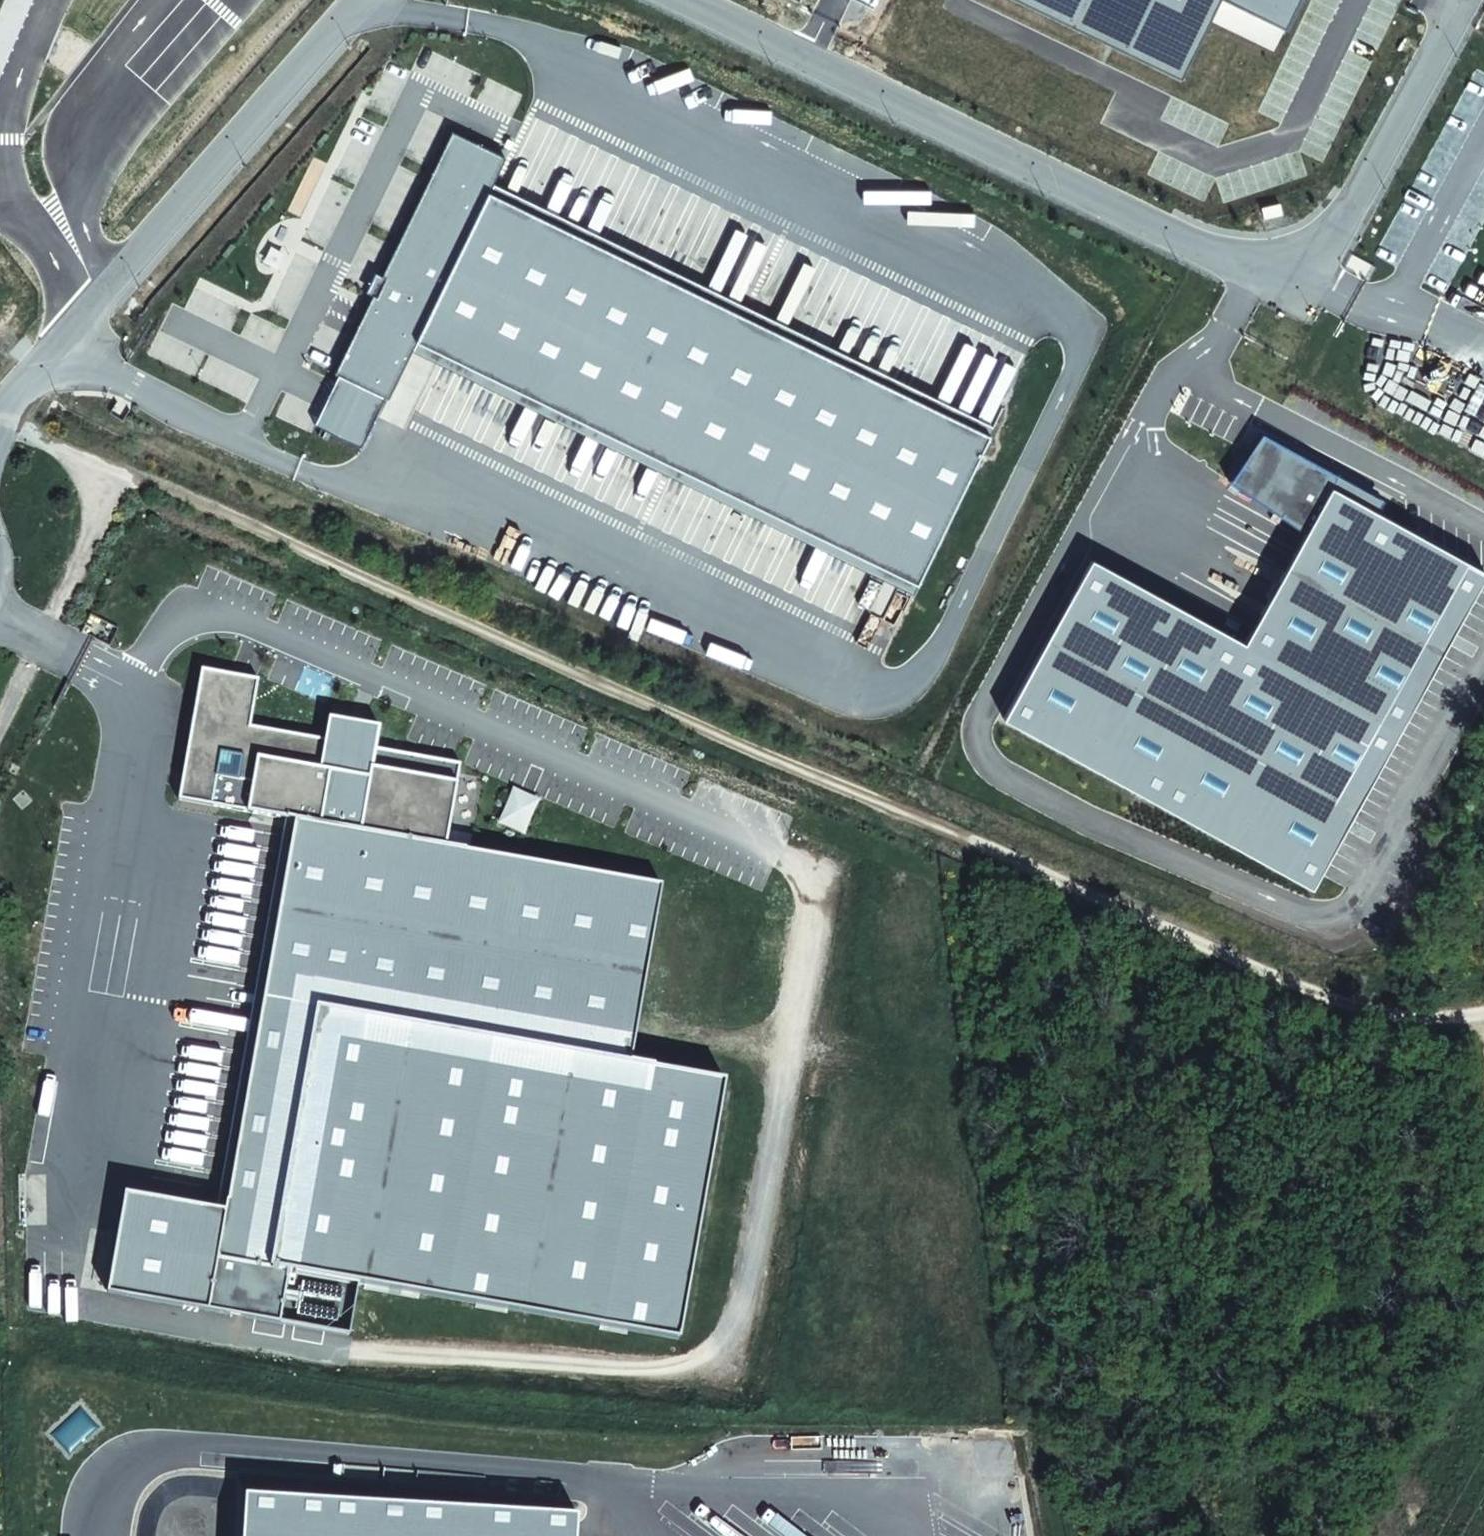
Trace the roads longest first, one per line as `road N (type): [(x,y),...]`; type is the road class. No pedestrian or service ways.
road 1 (track): [(122,476),(593,659),(1243,957),(1483,1011)]
road 2 (unclassified): [(679,0),(1259,265),(1315,256),(1341,230),(1462,0)]
road 3 (unclassified): [(29,394),(362,0)]

